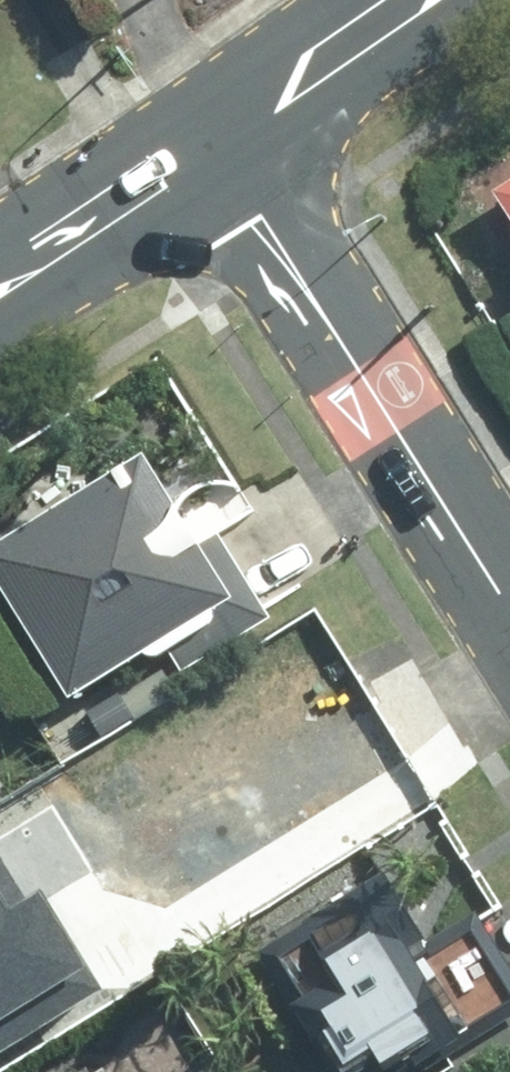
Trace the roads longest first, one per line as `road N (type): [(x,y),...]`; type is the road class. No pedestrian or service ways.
road 1 (residential): [(209,138),(509,620)]
road 2 (secondary): [(209,138),(0,271)]
road 3 (secondary): [(408,0),(209,138)]

